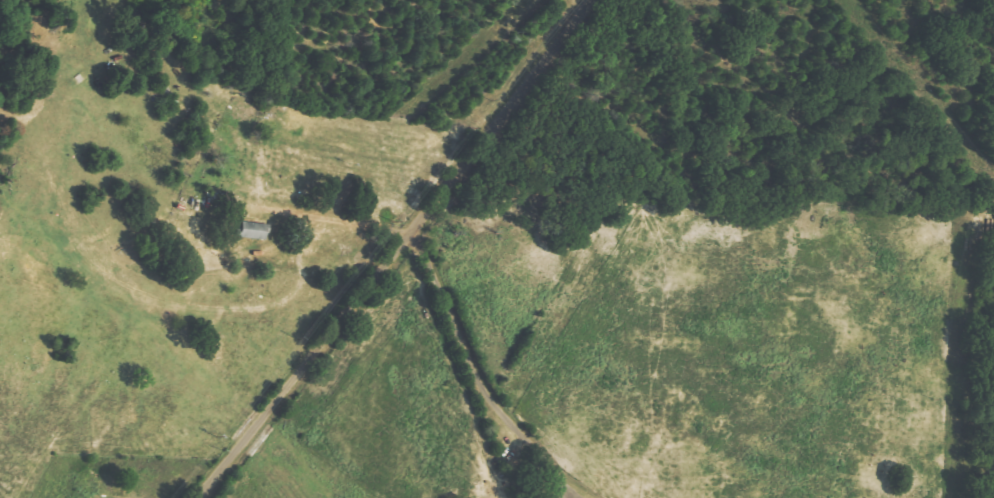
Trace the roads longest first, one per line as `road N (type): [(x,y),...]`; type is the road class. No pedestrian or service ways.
road 1 (residential): [(580,0),(418,233),(198,497)]
road 2 (residential): [(418,233),(486,394),(553,463)]

